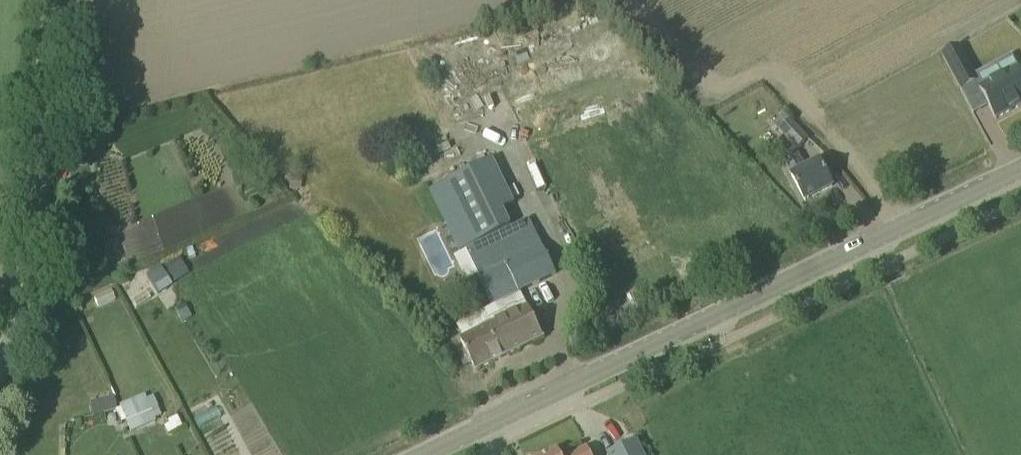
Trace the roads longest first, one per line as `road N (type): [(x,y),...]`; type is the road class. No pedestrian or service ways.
road 1 (tertiary): [(424,454),(1020,170)]
road 2 (unclassified): [(0,373),(20,296),(50,0)]

